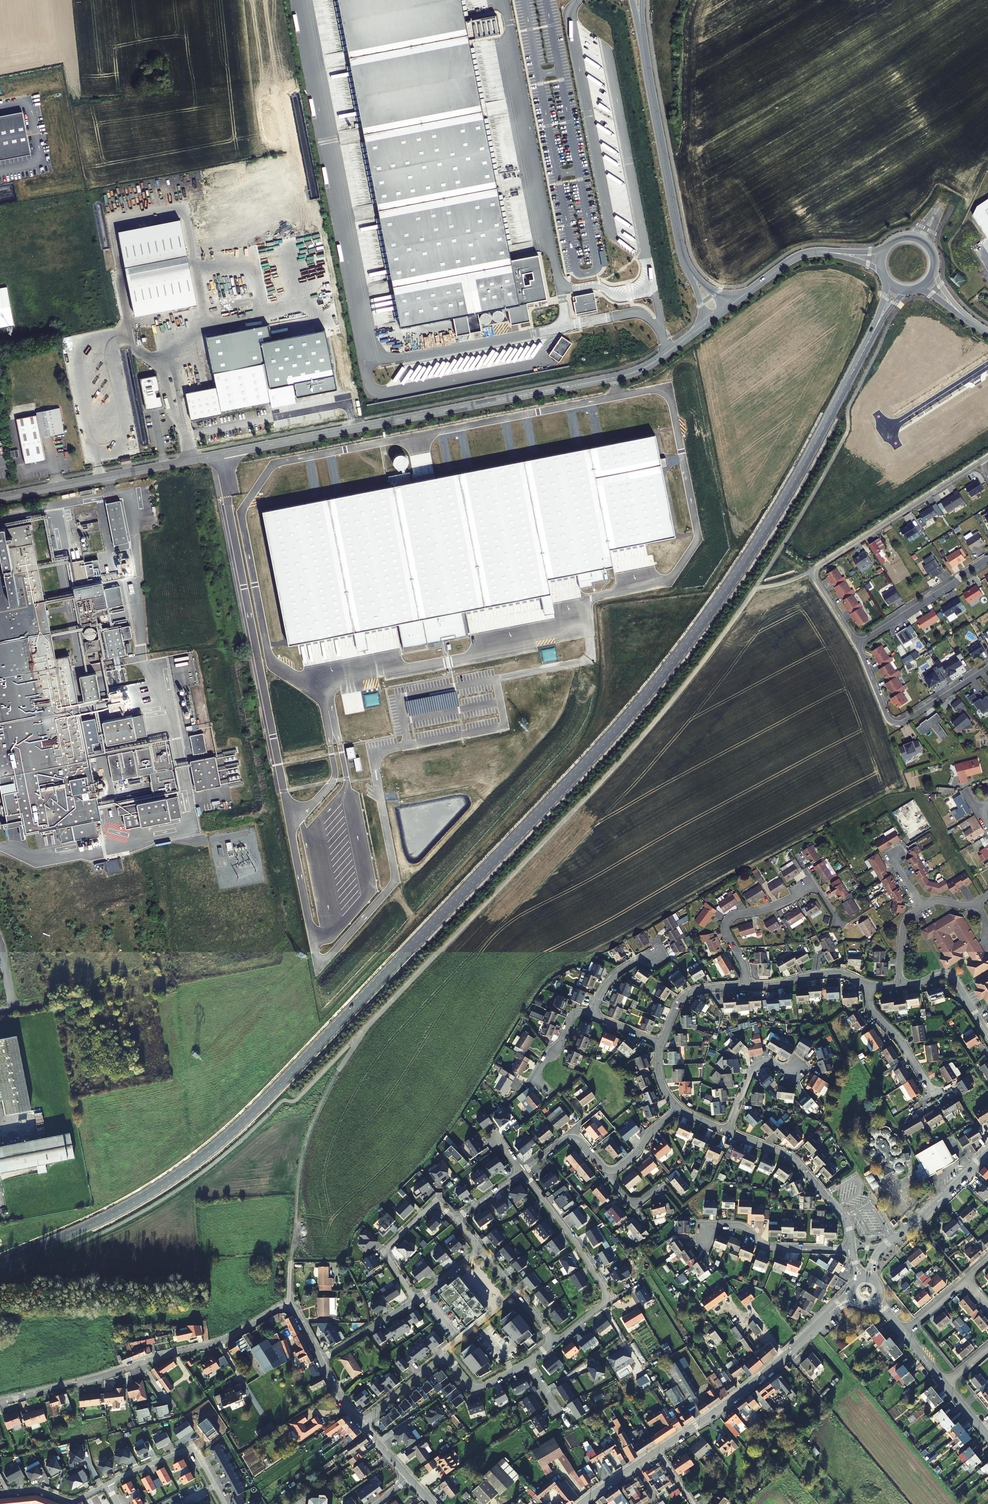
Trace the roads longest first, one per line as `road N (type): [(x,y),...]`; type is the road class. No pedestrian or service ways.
road 1 (secondary): [(0,1264),(114,1213),(199,1159),(273,1093),(547,804),(720,599),(872,334)]
road 2 (unclassified): [(707,323),(622,376),(123,473)]
road 3 (residential): [(320,1360),(296,1312),(281,1307),(219,1342),(0,1402)]
road 4 (residential): [(857,643),(817,569),(983,460)]
road 5 (unclassified): [(686,264),(638,0)]
road 6 (tertiary): [(635,1466),(762,1376),(830,1313)]
road 7 (track): [(337,1072),(302,1158),(288,1307)]
road 8 (residential): [(555,1342),(606,1294),(522,1172)]
road 9 (residential): [(746,986),(726,932),(731,918),(815,885),(840,922)]
road 10 (residential): [(362,1424),(438,1362),(451,1363),(476,1387),(527,1363)]
road 11 (residential): [(857,643),(895,722),(987,666)]
road 12 (residential): [(852,1247),(845,1219),(797,1161),(728,1131)]
road 13 (residential): [(852,1247),(768,1247),(746,1228),(721,1225),(703,1244)]
road 14 (residential): [(857,643),(987,558)]
road 15 (residential): [(109,1483),(190,1450),(223,1503)]
road 16 (residential): [(415,1299),(387,1249),(433,1204),(455,1219)]
road 17 (tertiary): [(881,1248),(987,1151)]
road 18 (residential): [(869,985),(871,1010),(933,1093)]
road 19 (residential): [(746,986),(837,973),(869,985)]
road 20 (unclassified): [(0,497),(123,473)]
road 21 (residential): [(555,1342),(479,1248)]
road 22 (unclassified): [(886,430),(987,365)]
road 23 (residential): [(901,985),(949,975),(987,1033)]

